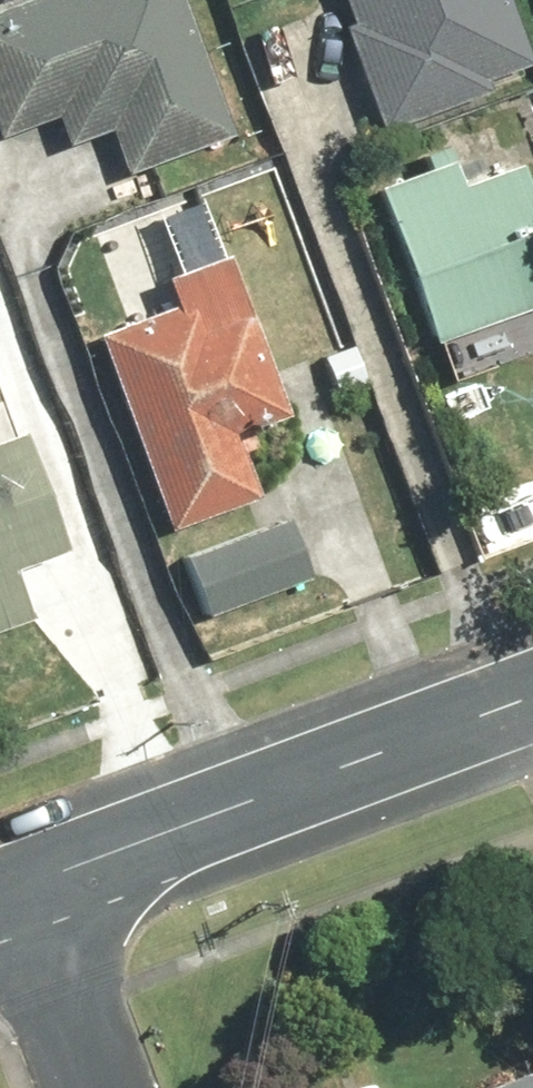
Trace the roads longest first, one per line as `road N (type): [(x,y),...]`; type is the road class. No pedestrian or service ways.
road 1 (tertiary): [(15,890),(532,698)]
road 2 (residential): [(15,890),(88,1087)]

